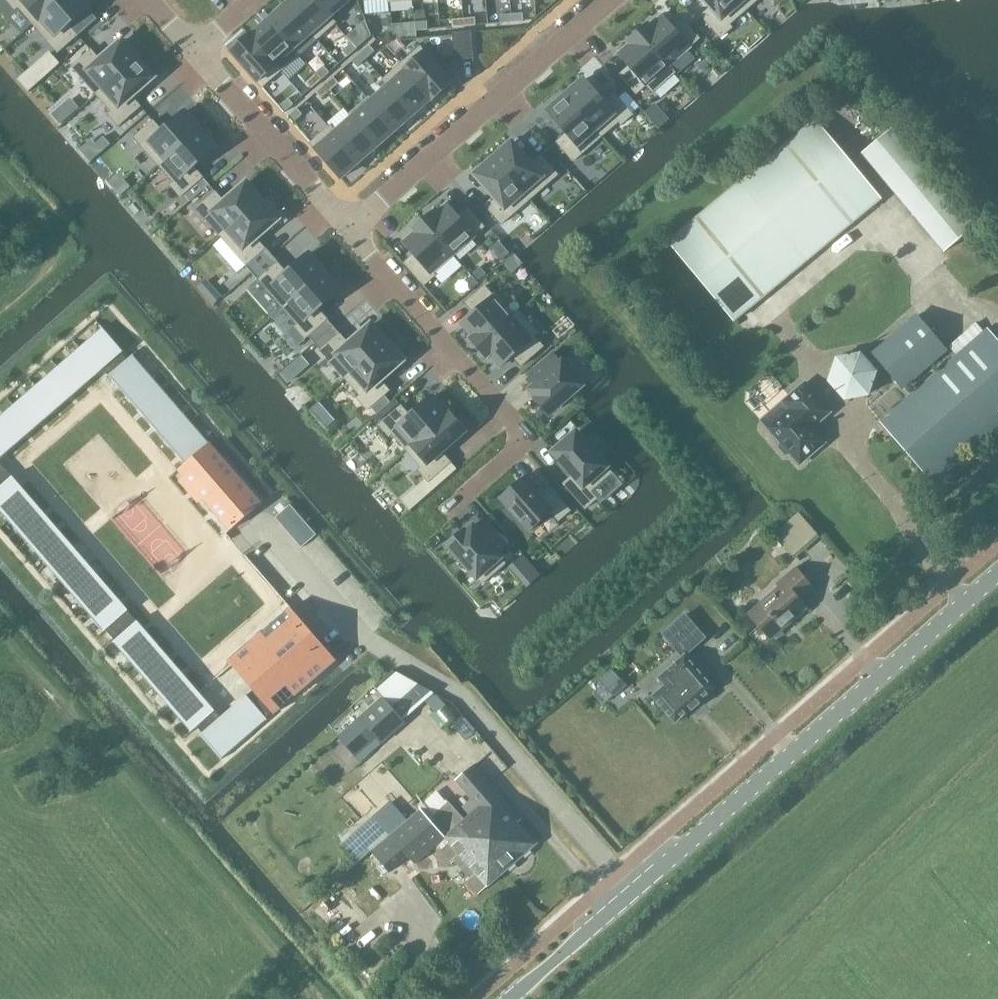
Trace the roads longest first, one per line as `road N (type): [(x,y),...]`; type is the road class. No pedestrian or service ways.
road 1 (residential): [(237,543),(257,529),(275,533),(367,640),(463,697),(633,892)]
road 2 (tertiary): [(633,892),(997,579)]
road 3 (residential): [(347,234),(527,440),(455,500)]
road 4 (residential): [(608,0),(347,234)]
road 5 (residential): [(195,56),(347,234)]
road 6 (tertiary): [(510,998),(633,892)]

